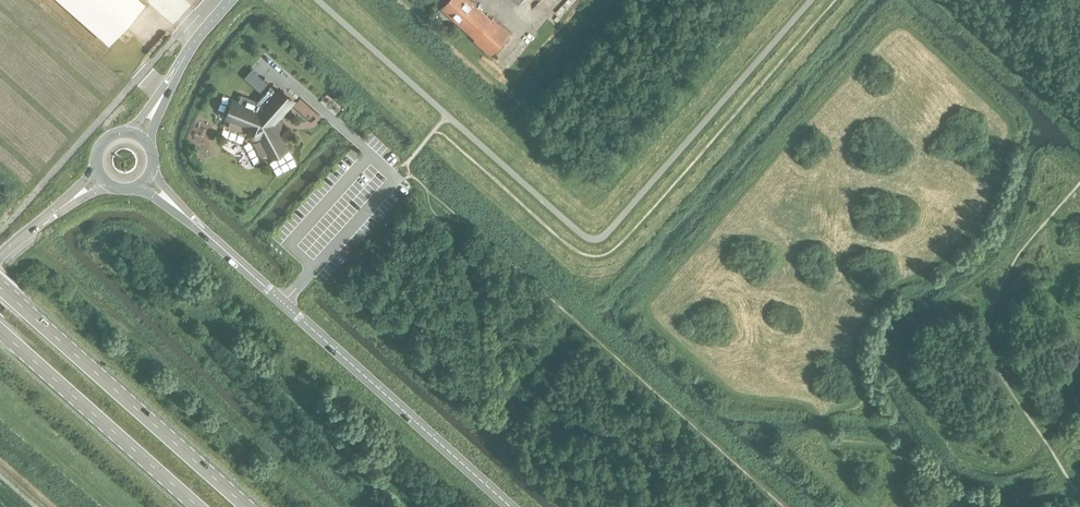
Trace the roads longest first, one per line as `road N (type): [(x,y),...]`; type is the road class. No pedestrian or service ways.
road 1 (tertiary): [(511,506),(185,214)]
road 2 (primary): [(250,506),(0,286)]
road 3 (primary): [(0,331),(199,506)]

